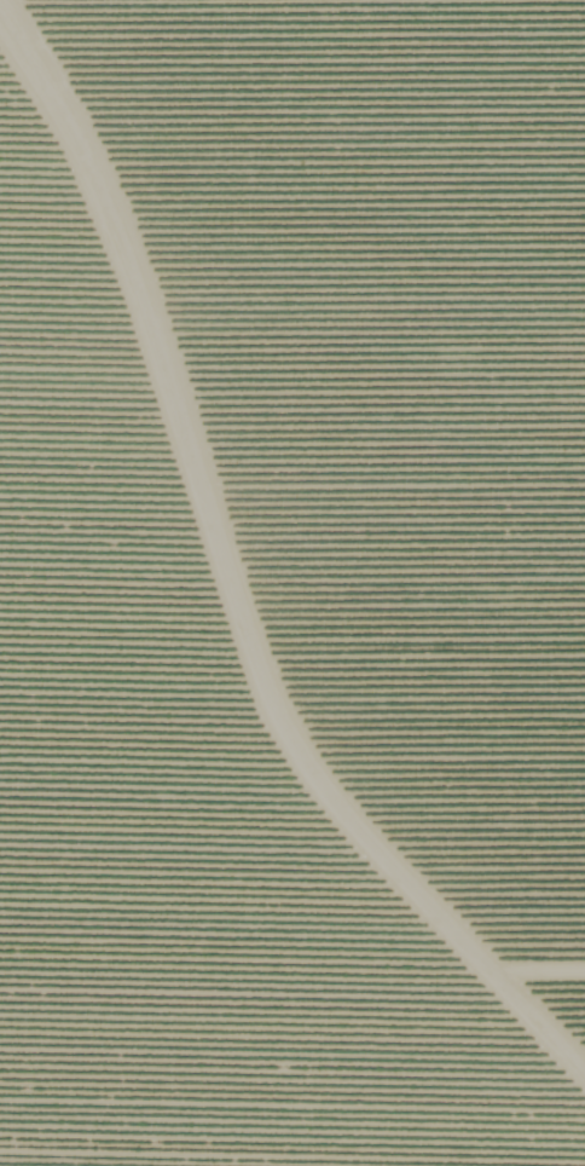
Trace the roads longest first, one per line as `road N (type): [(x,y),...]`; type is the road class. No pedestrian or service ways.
road 1 (residential): [(71,0),(190,221),(343,750),(584,1002)]

